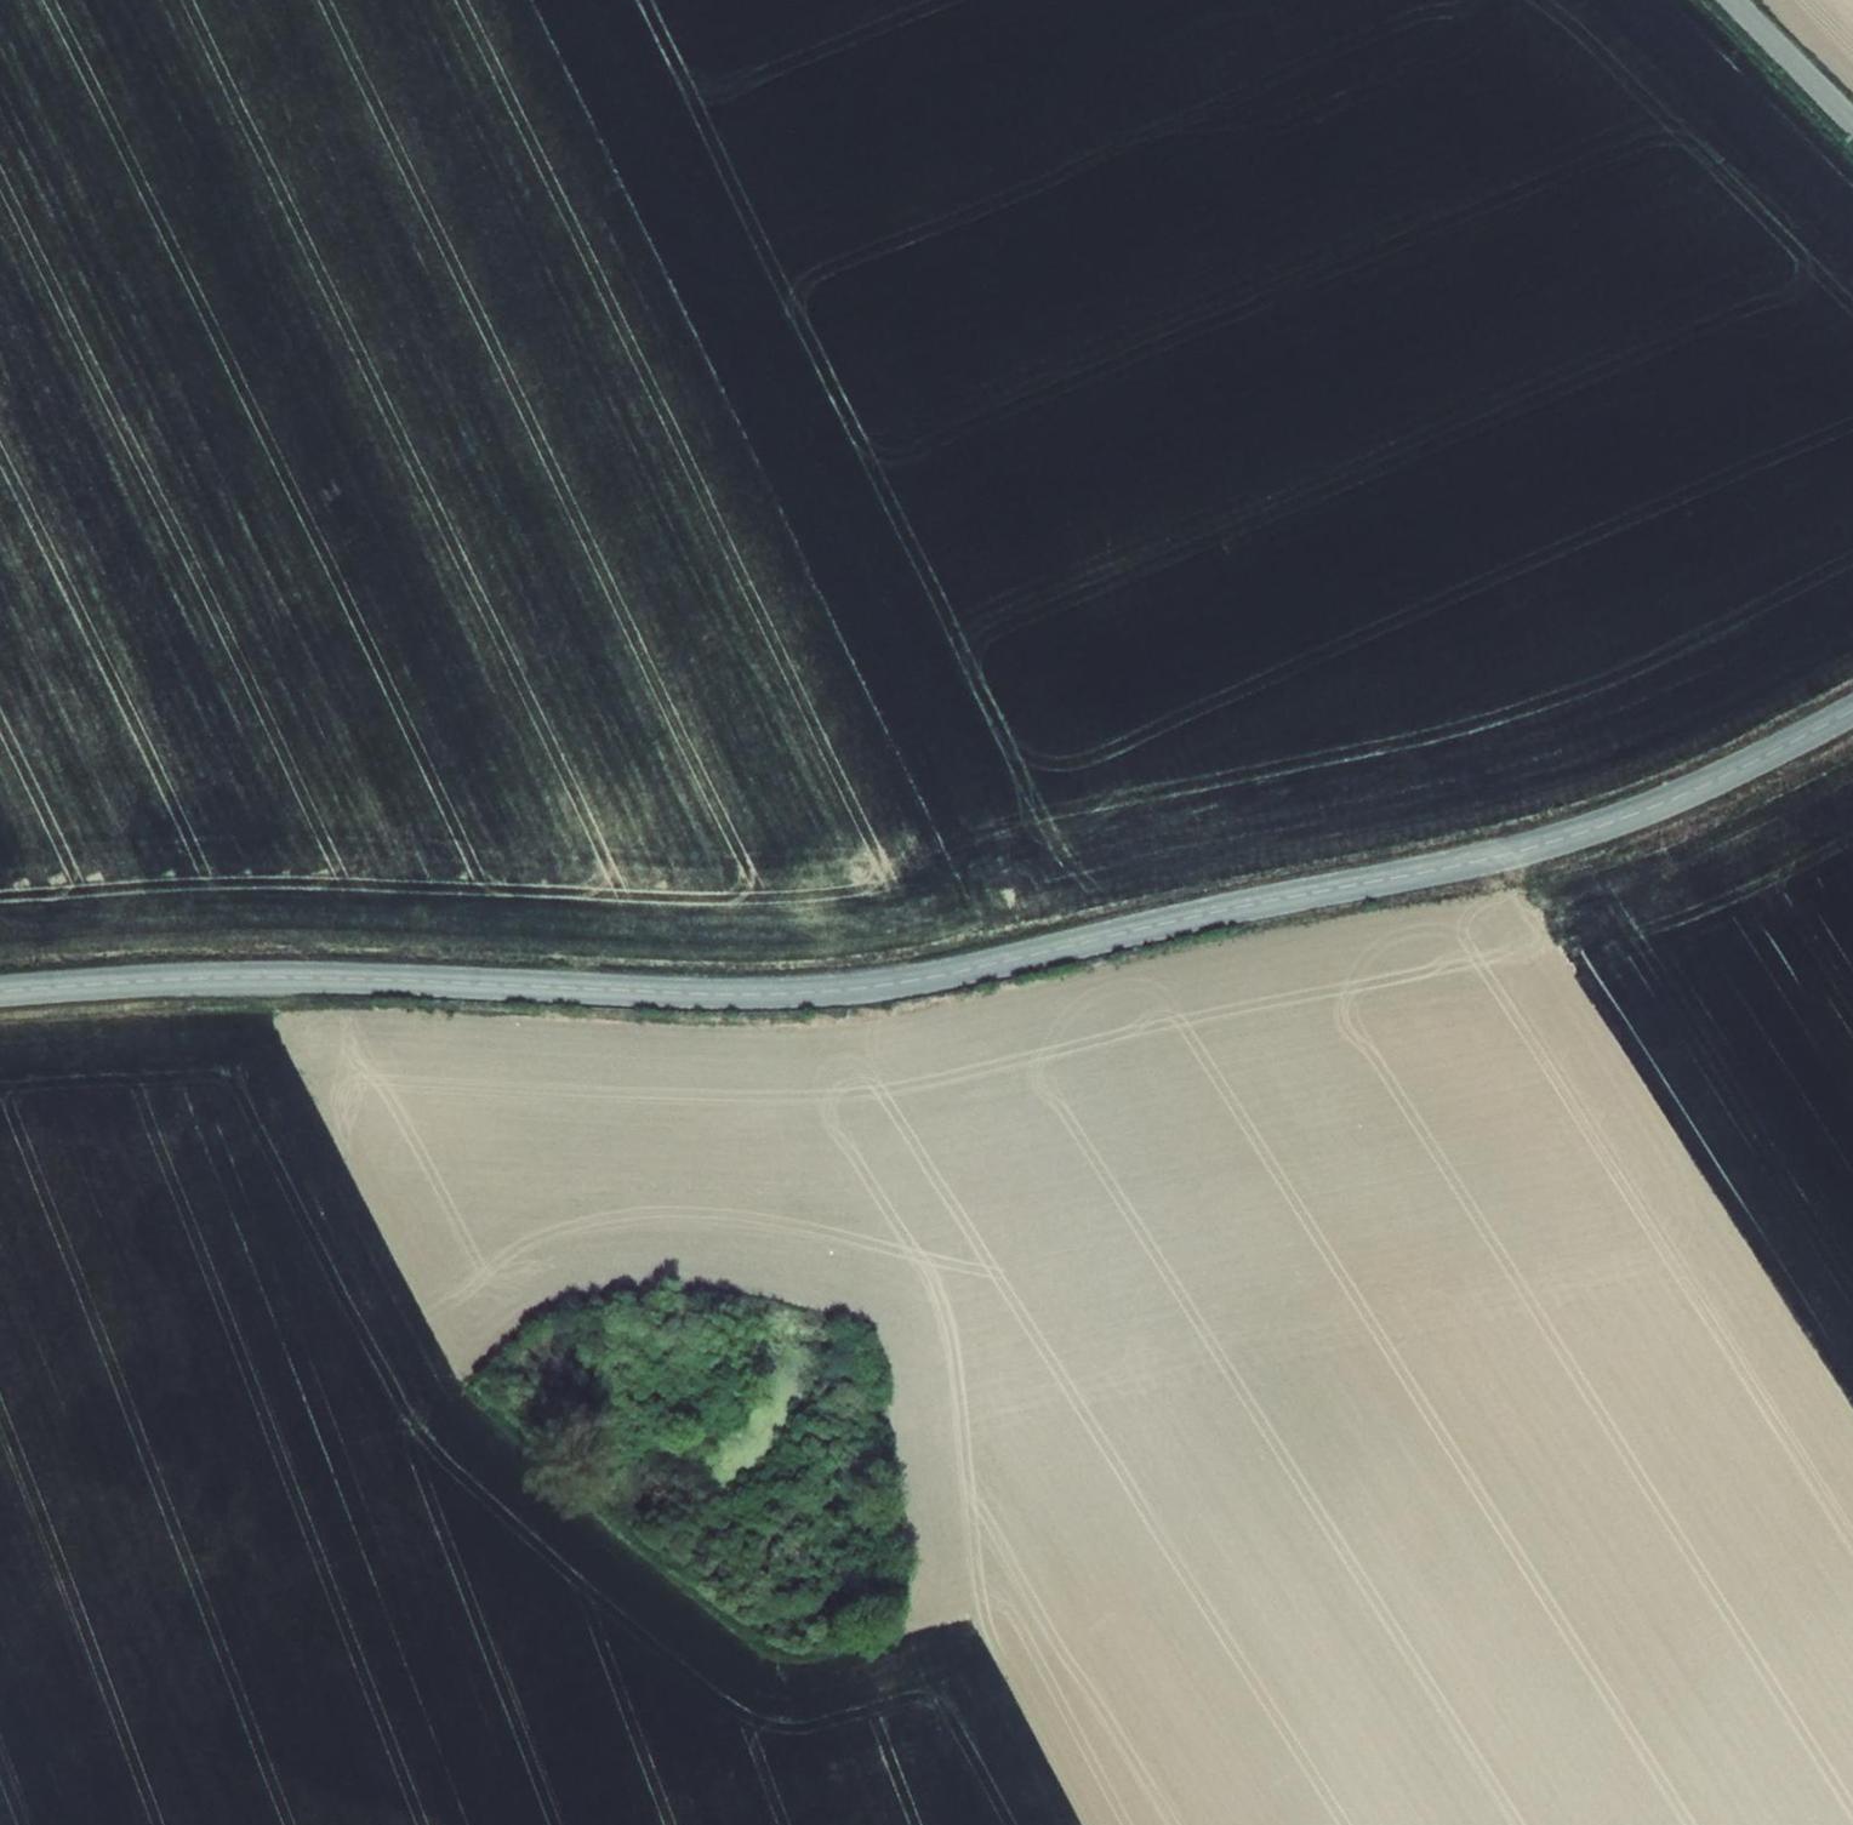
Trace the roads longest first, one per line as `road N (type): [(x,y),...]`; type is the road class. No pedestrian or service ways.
road 1 (tertiary): [(1852,709),(1664,802),(1537,846),(866,988),(705,994),(266,977),(0,993)]
road 2 (residential): [(1728,0),(1852,126)]

